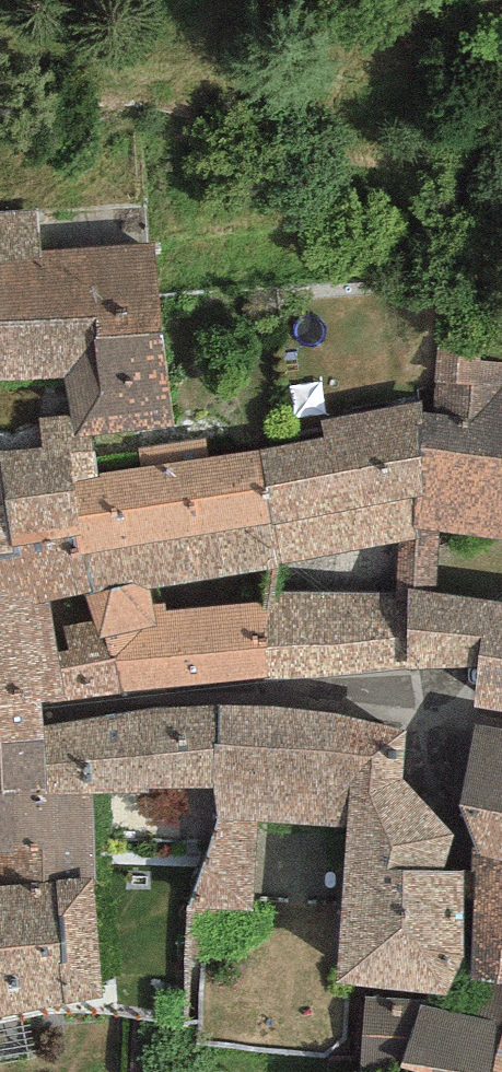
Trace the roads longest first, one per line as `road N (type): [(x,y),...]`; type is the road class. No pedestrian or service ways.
road 1 (residential): [(501,719),(353,690),(278,688),(0,710)]

